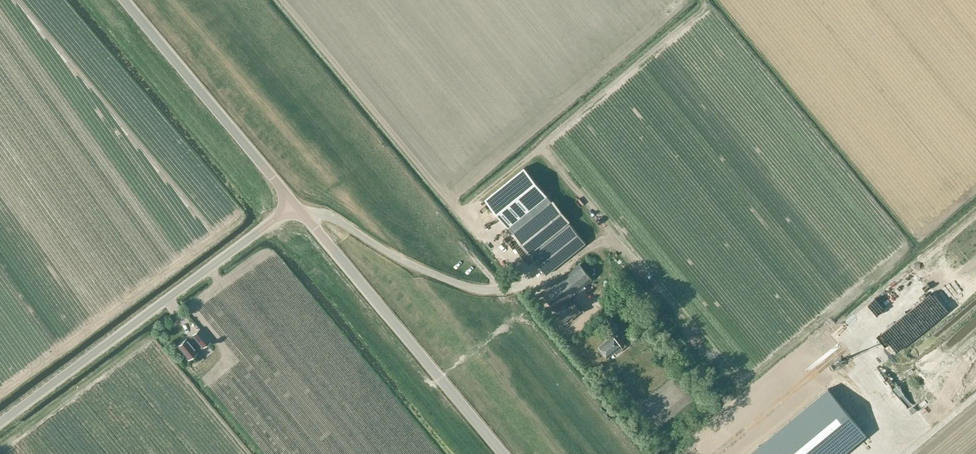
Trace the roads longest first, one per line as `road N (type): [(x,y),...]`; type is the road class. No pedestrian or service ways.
road 1 (unclassified): [(0,423),(295,207)]
road 2 (tertiary): [(505,453),(295,207)]
road 3 (tertiary): [(295,207),(125,0)]

